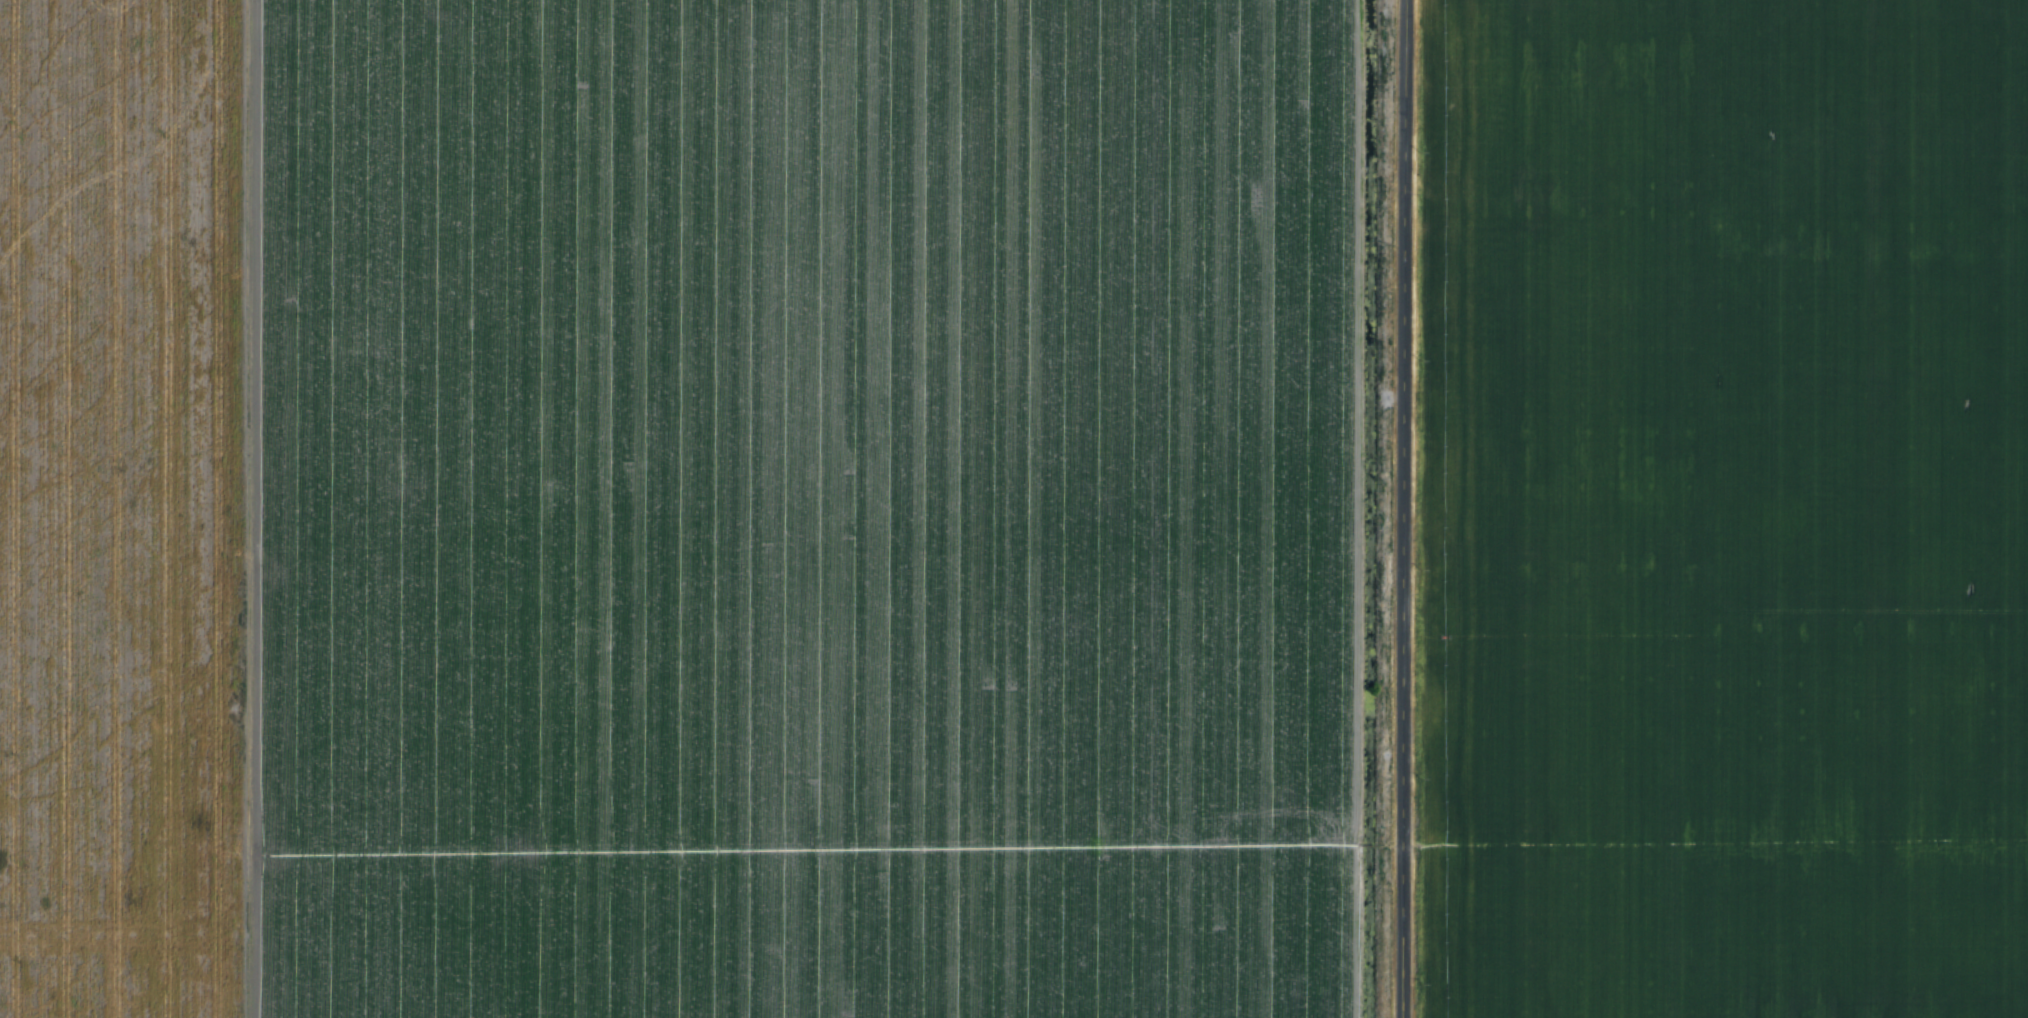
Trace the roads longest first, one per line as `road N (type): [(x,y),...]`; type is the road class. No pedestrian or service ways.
road 1 (residential): [(1399,1017),(1397,0)]

